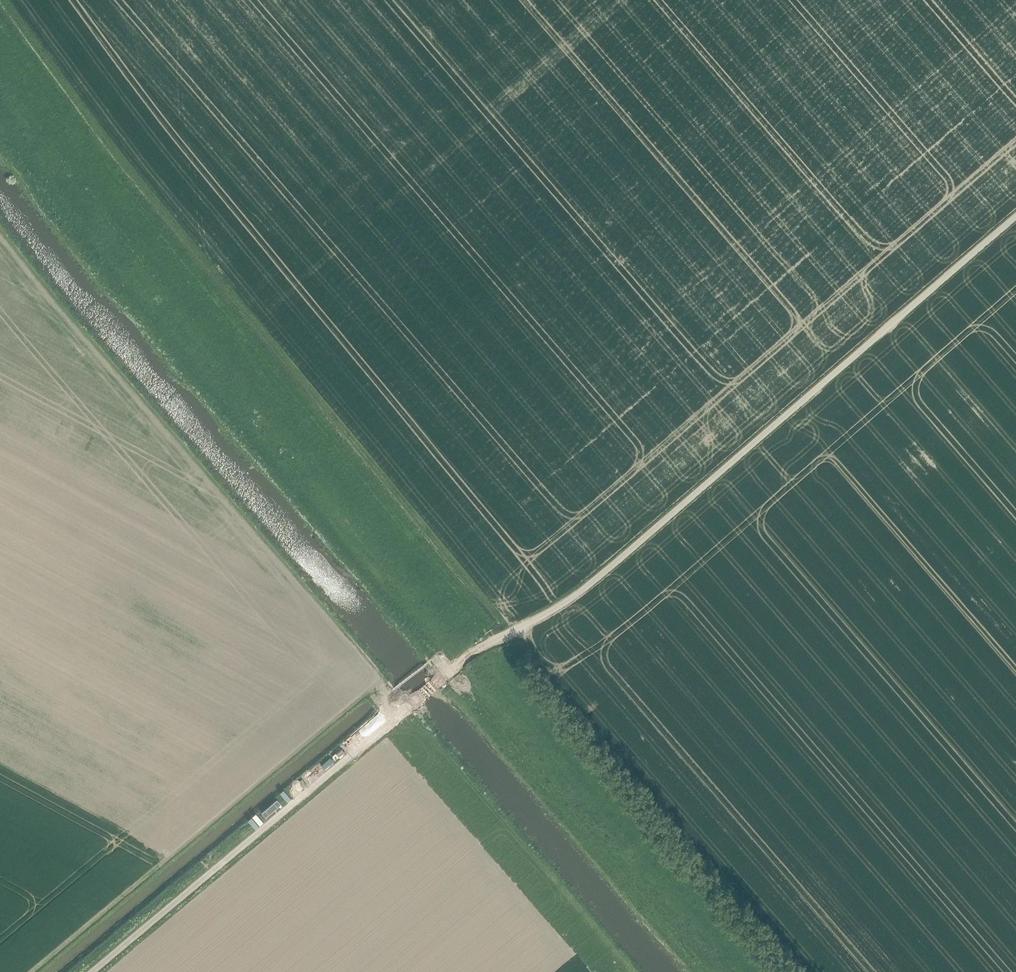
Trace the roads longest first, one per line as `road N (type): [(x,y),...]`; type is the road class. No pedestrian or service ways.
road 1 (unclassified): [(95,971),(469,658),(588,588),(1015,220)]

